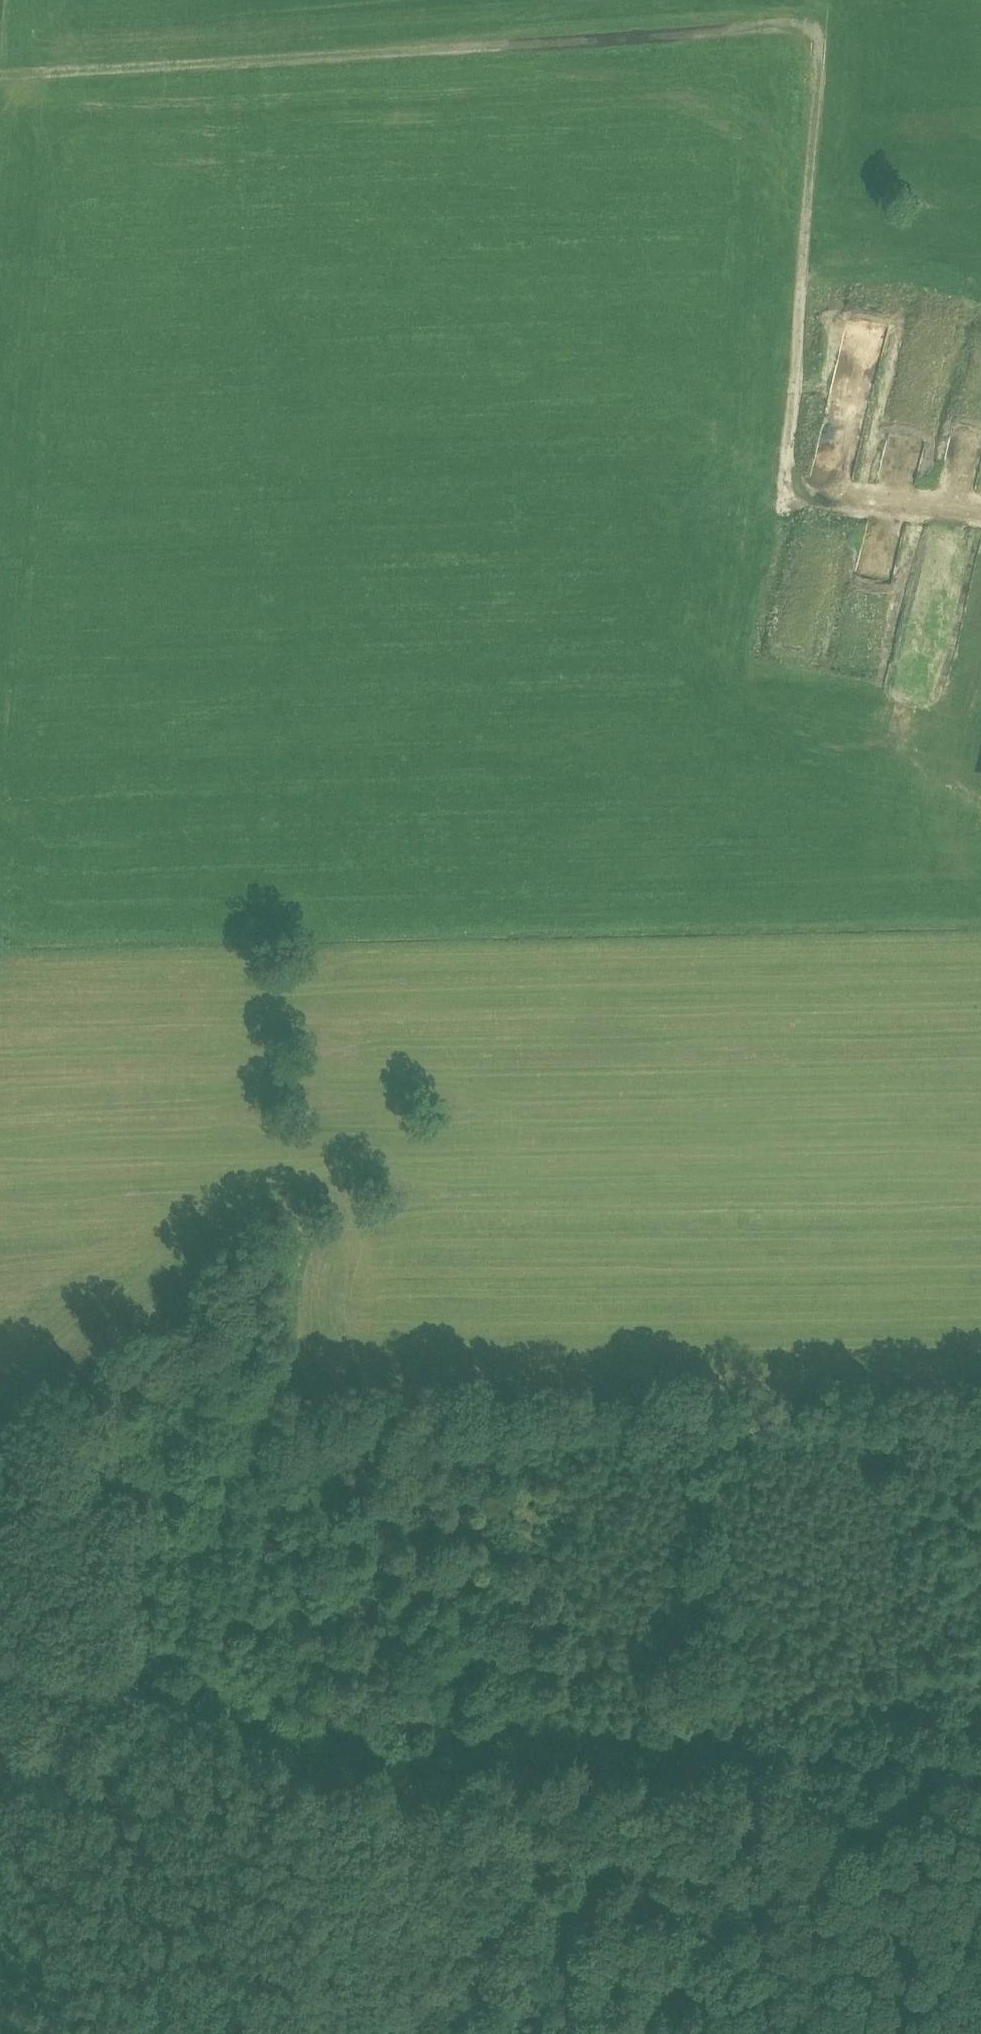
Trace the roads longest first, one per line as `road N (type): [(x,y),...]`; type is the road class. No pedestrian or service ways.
road 1 (track): [(0,1669),(462,1733),(980,1767)]
road 2 (track): [(787,1755),(789,2033)]

